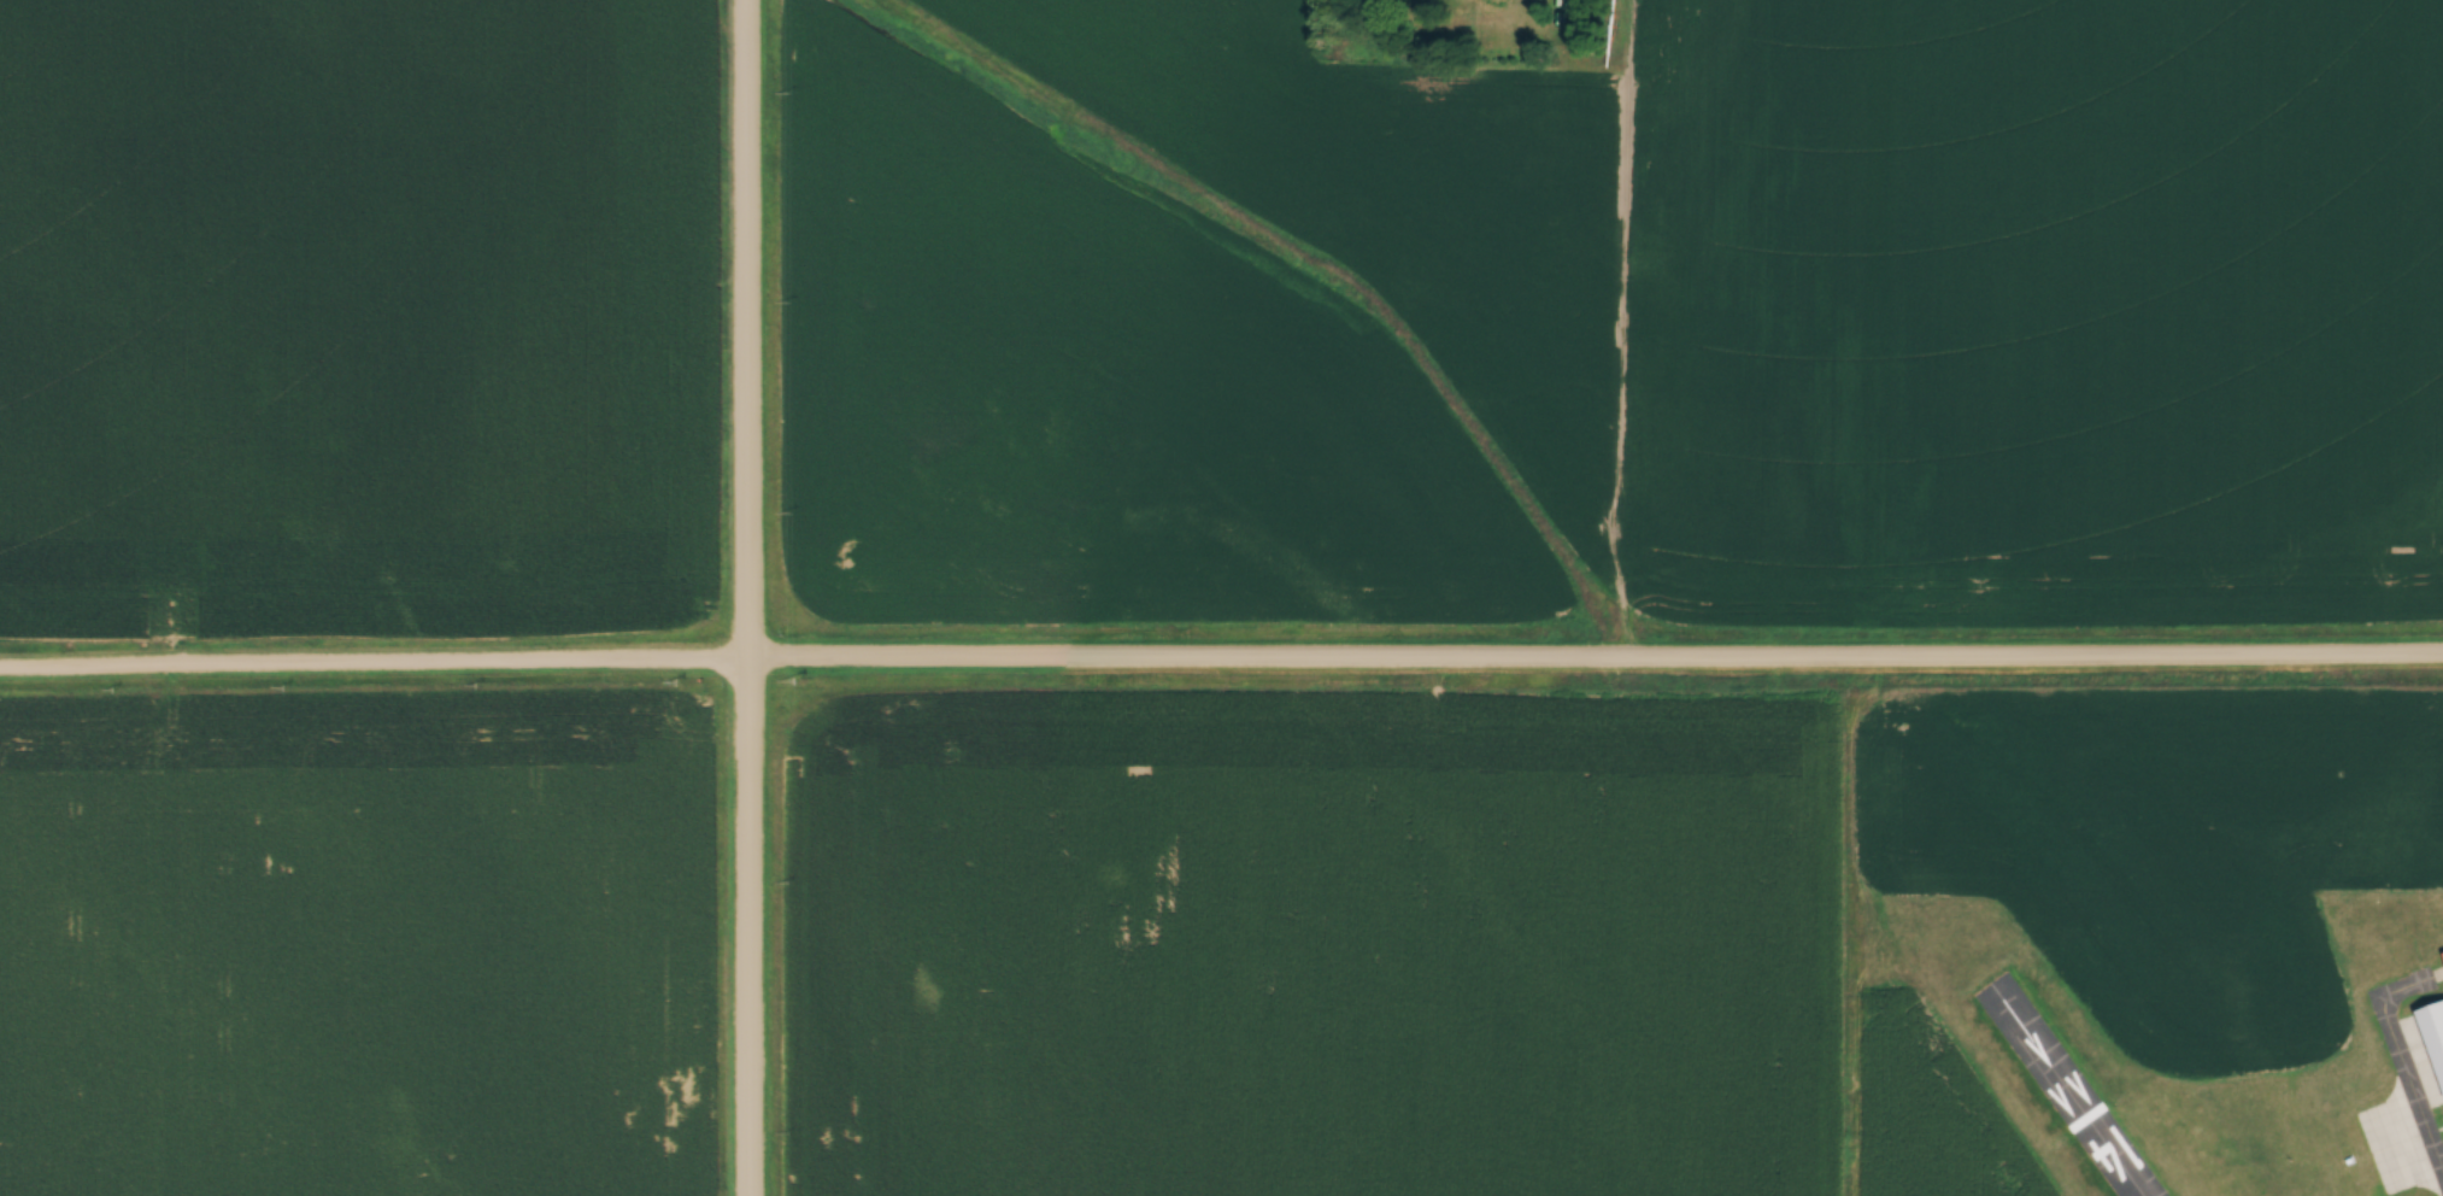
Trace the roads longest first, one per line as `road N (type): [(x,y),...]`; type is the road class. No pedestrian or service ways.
road 1 (residential): [(0,671),(2442,651)]
road 2 (residential): [(748,662),(746,0)]
road 3 (residential): [(750,1195),(748,662)]

